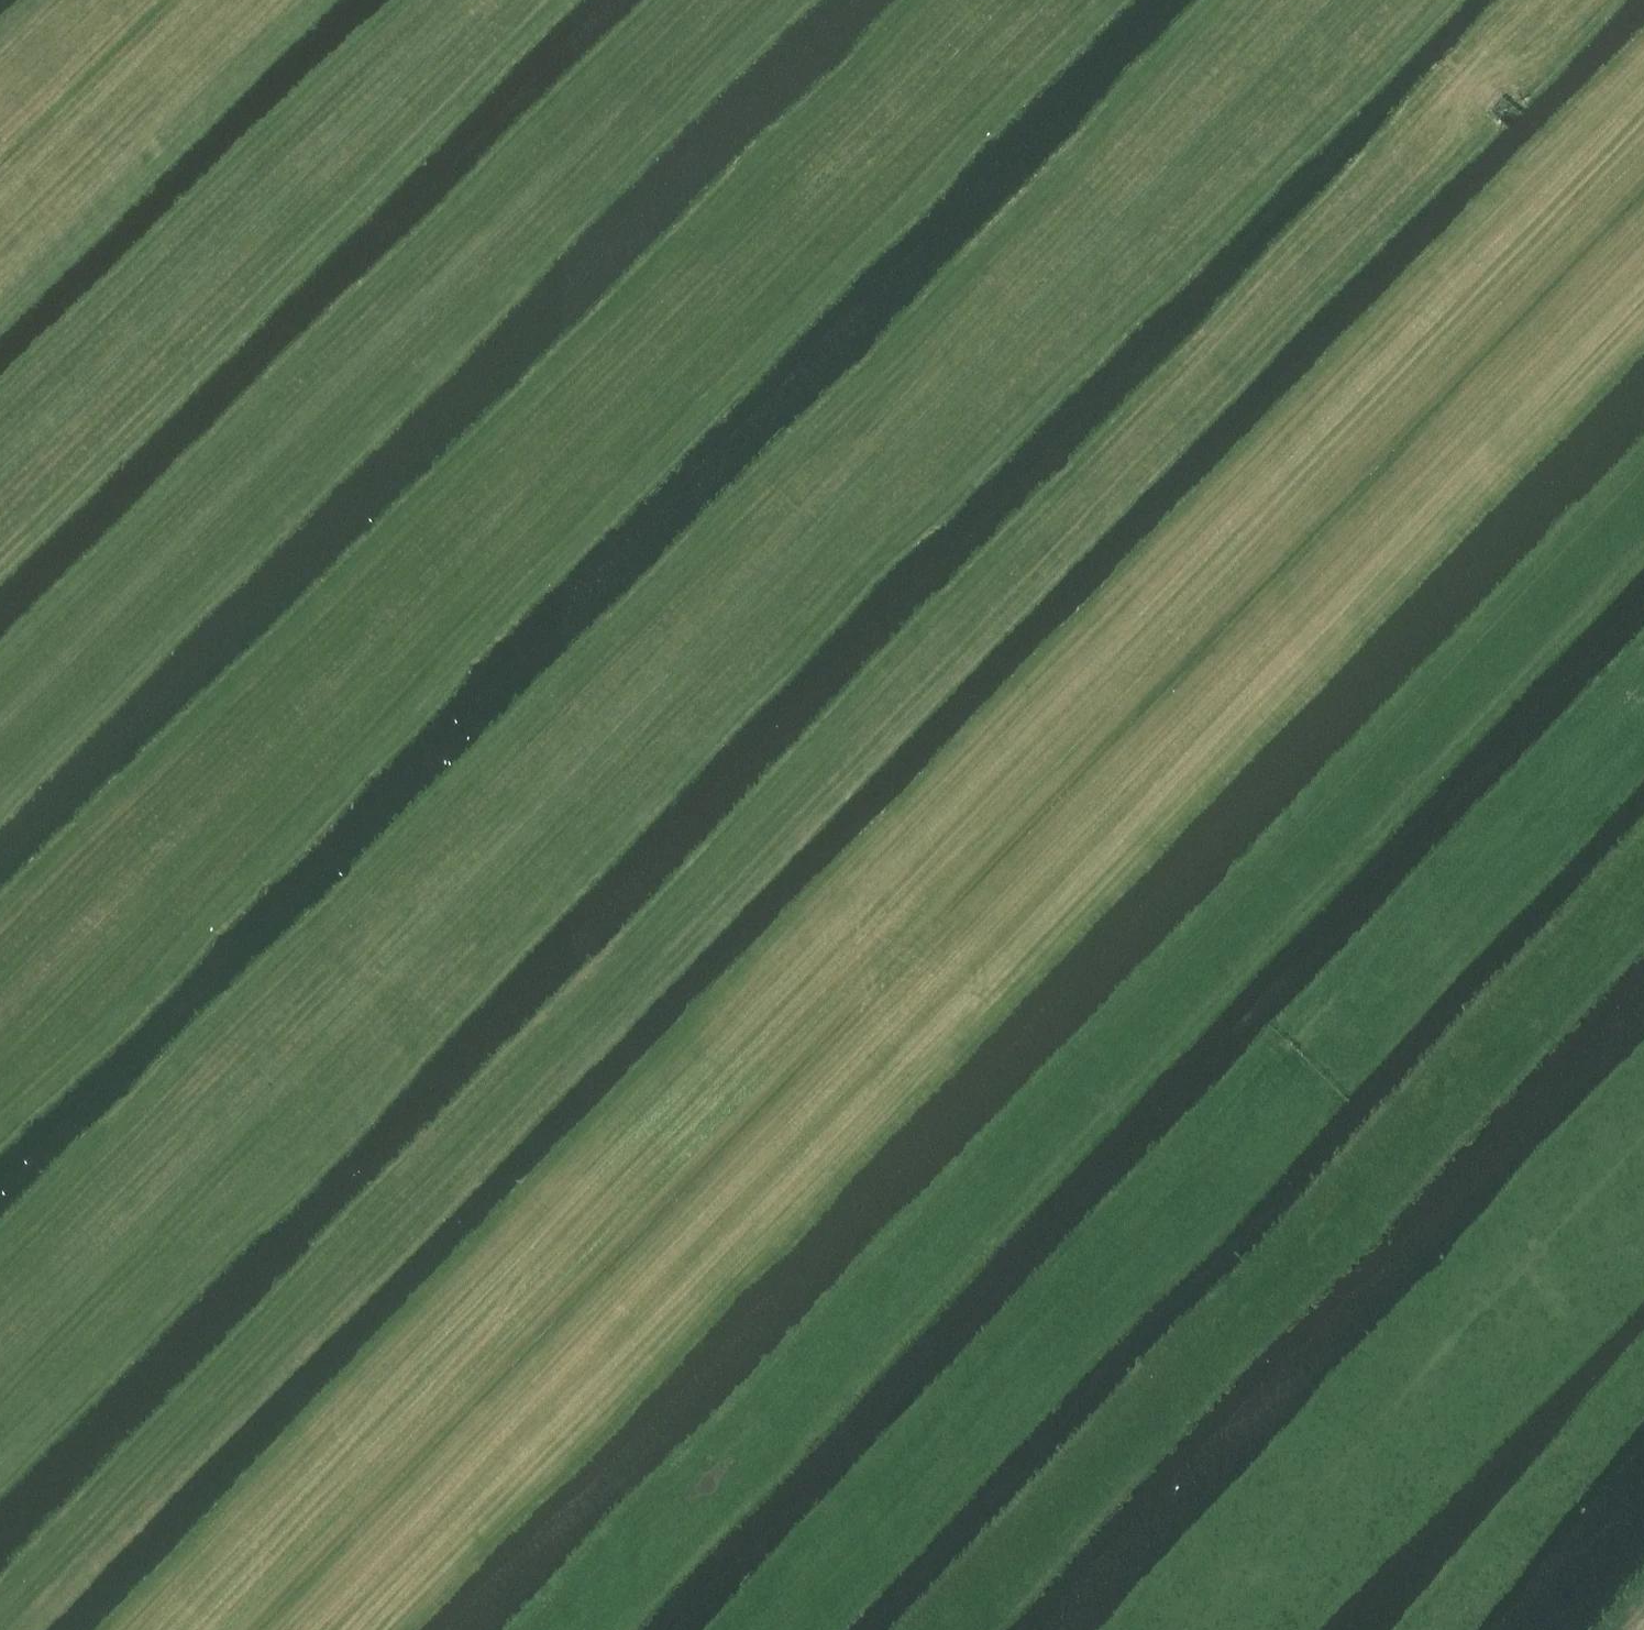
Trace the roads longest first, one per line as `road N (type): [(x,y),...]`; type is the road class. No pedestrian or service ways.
road 1 (track): [(1571,0),(0,1622)]

